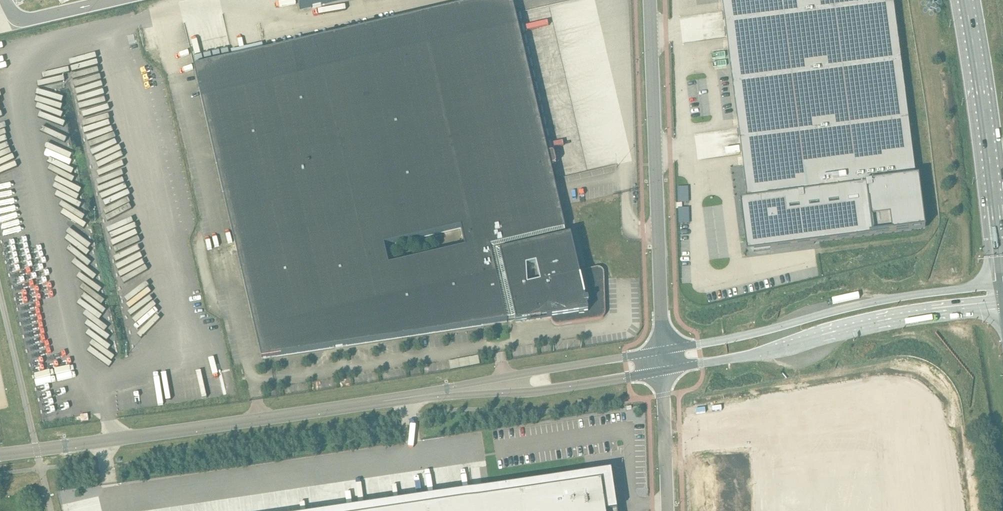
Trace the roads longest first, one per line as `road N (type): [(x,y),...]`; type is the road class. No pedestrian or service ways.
road 1 (unclassified): [(504,385),(0,454)]
road 2 (unclassified): [(664,350),(651,0)]
road 3 (unclassified): [(1002,284),(867,303),(664,350)]
road 4 (unclassified): [(665,370),(874,323),(1002,304)]
road 5 (primary): [(965,0),(1002,278)]
road 6 (unclassified): [(664,350),(504,385)]
road 7 (unclassified): [(504,385),(539,390),(665,370)]
road 8 (unclassified): [(669,510),(665,370)]

